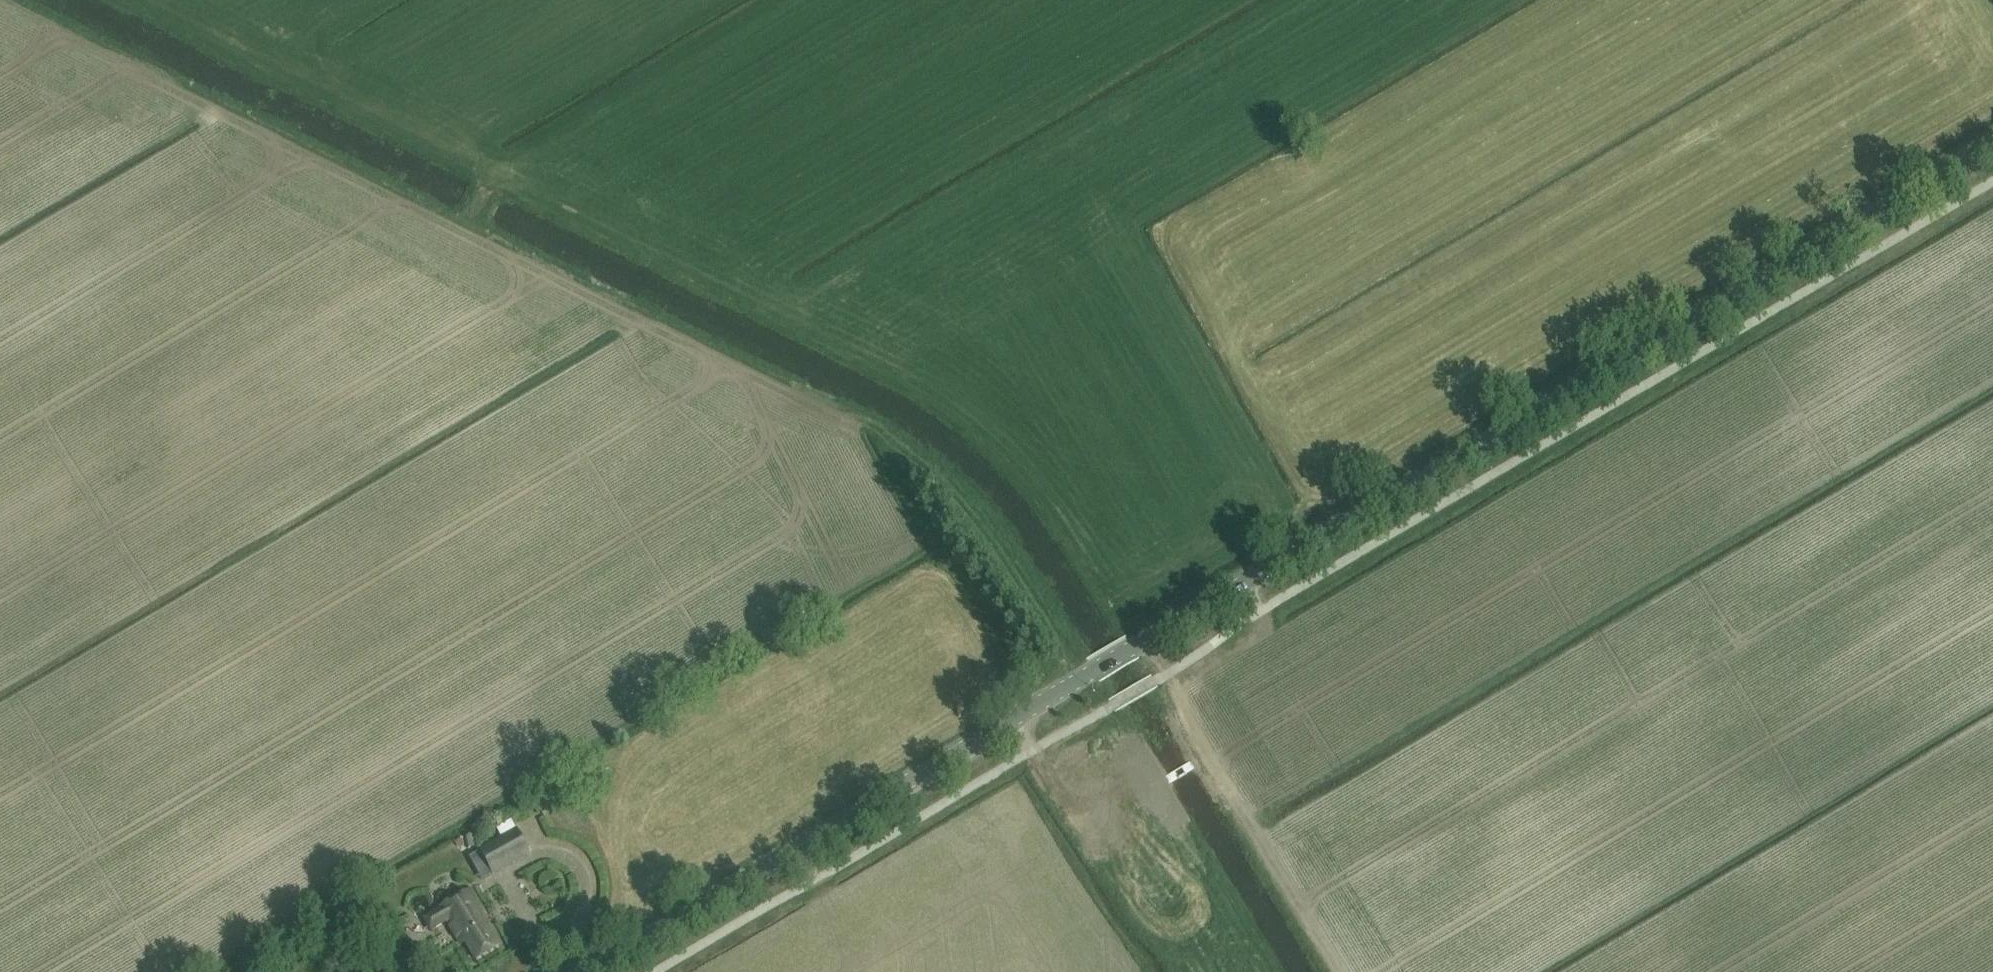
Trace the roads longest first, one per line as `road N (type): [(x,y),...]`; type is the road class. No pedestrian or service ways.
road 1 (tertiary): [(1992,143),(1141,643)]
road 2 (tertiary): [(583,971),(1141,643)]

